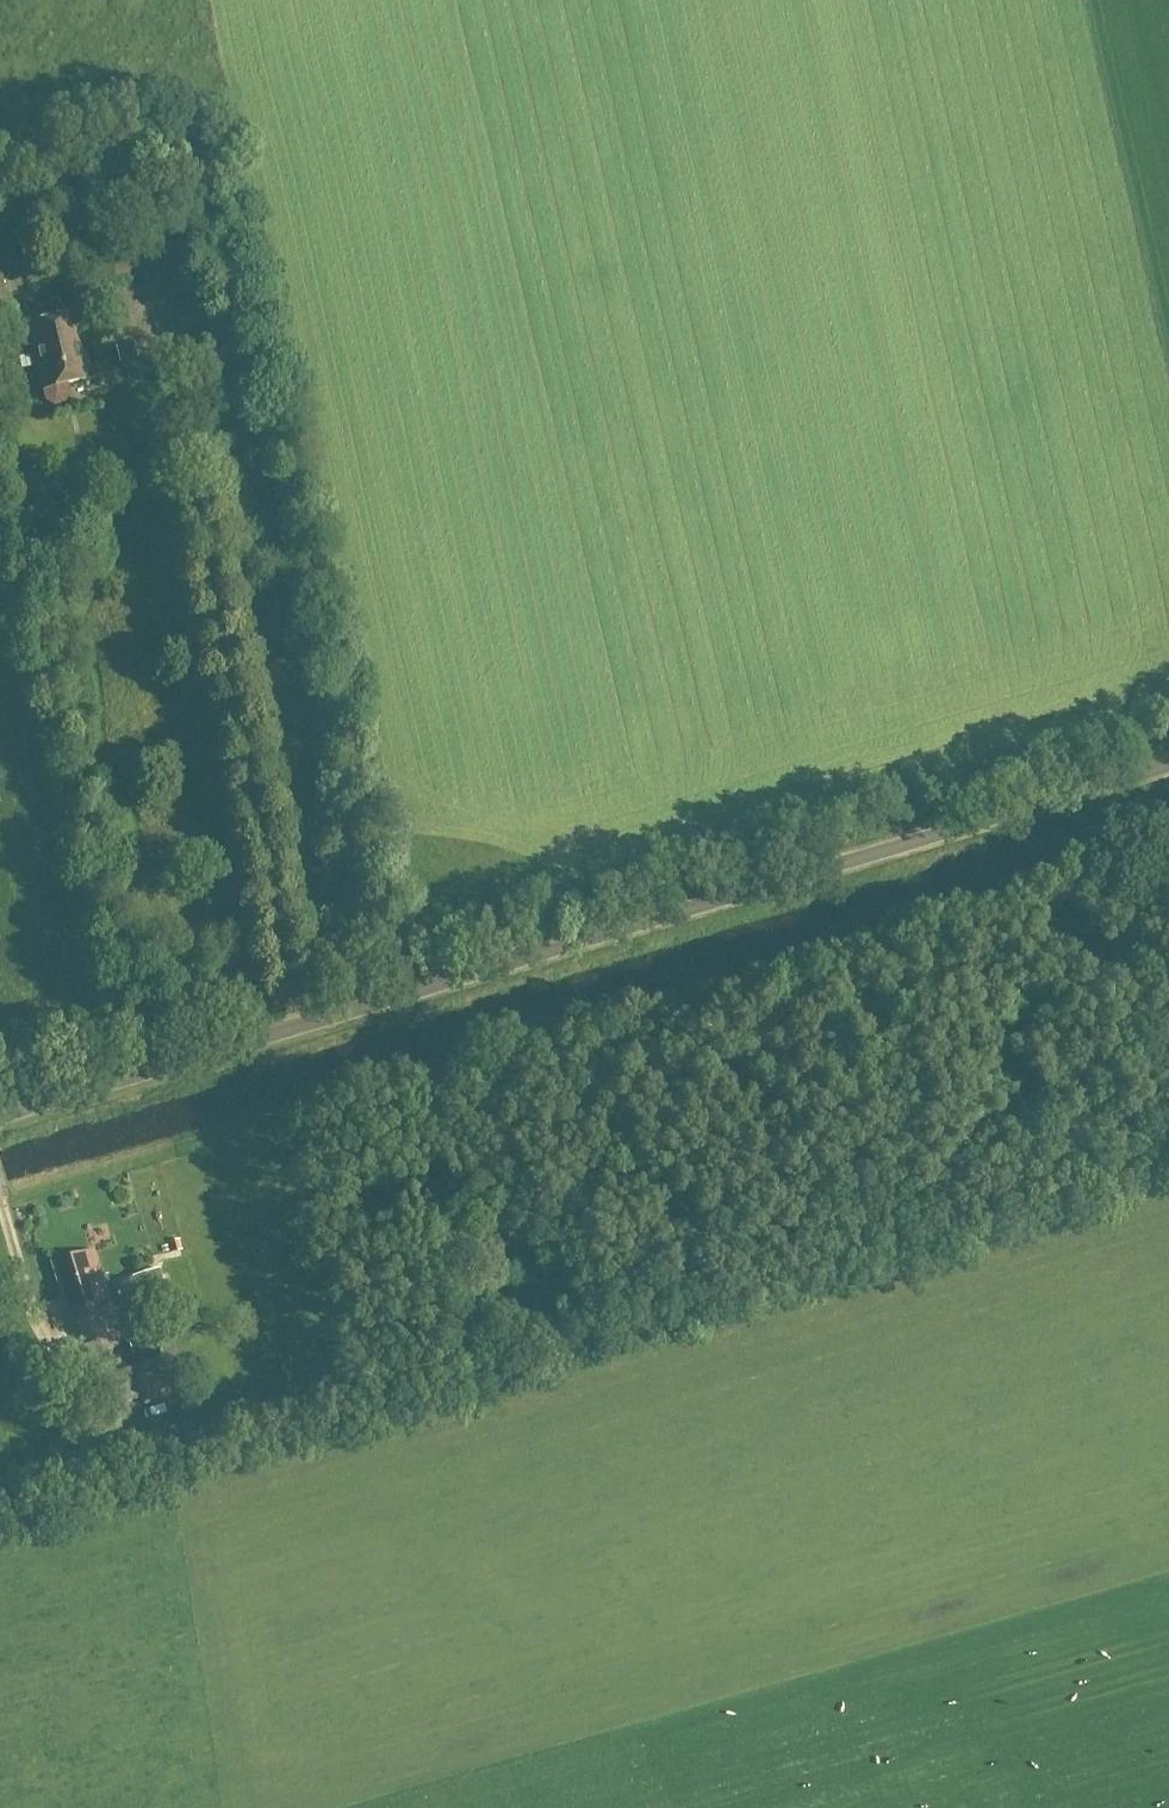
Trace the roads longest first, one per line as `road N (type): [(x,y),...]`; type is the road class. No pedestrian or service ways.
road 1 (unclassified): [(0,1122),(1168,785)]

